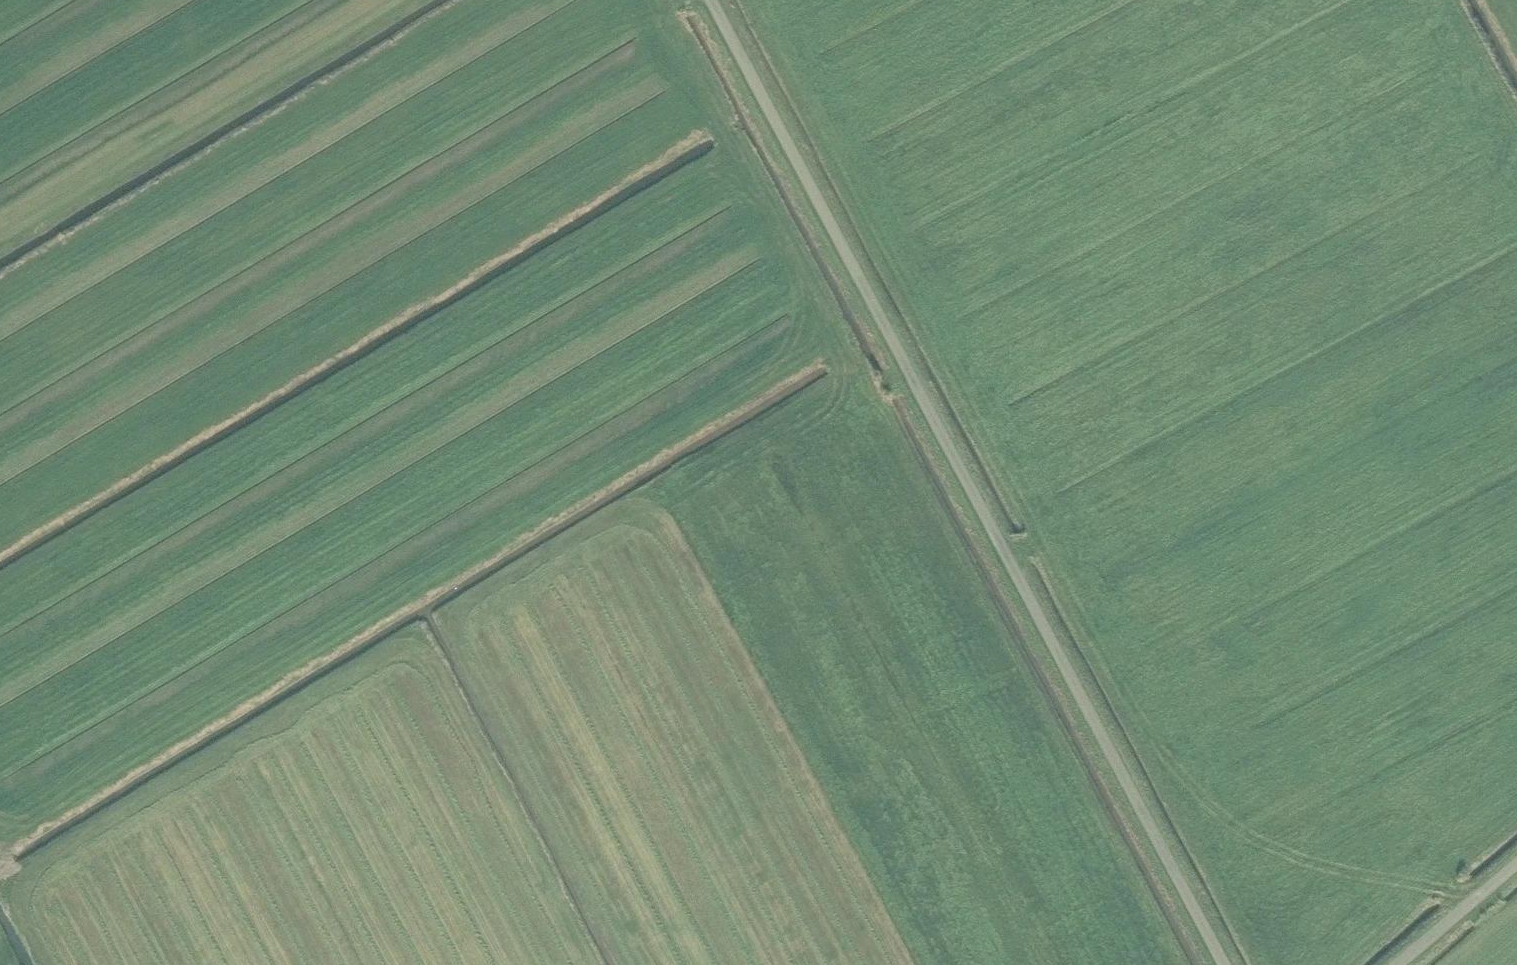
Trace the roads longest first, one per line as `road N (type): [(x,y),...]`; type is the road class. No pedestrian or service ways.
road 1 (unclassified): [(1224,964),(711,0)]
road 2 (unclassified): [(1397,964),(1516,864)]

